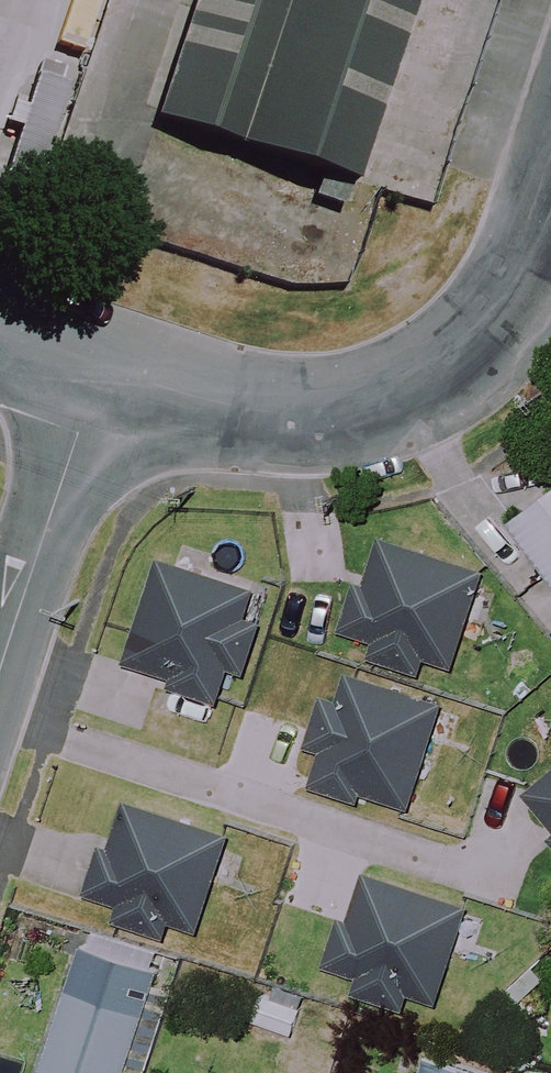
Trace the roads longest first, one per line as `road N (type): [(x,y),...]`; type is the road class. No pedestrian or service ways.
road 1 (residential): [(99,374),(250,411),(350,414),(428,389),(514,306),(550,203)]
road 2 (residential): [(0,674),(99,374)]

